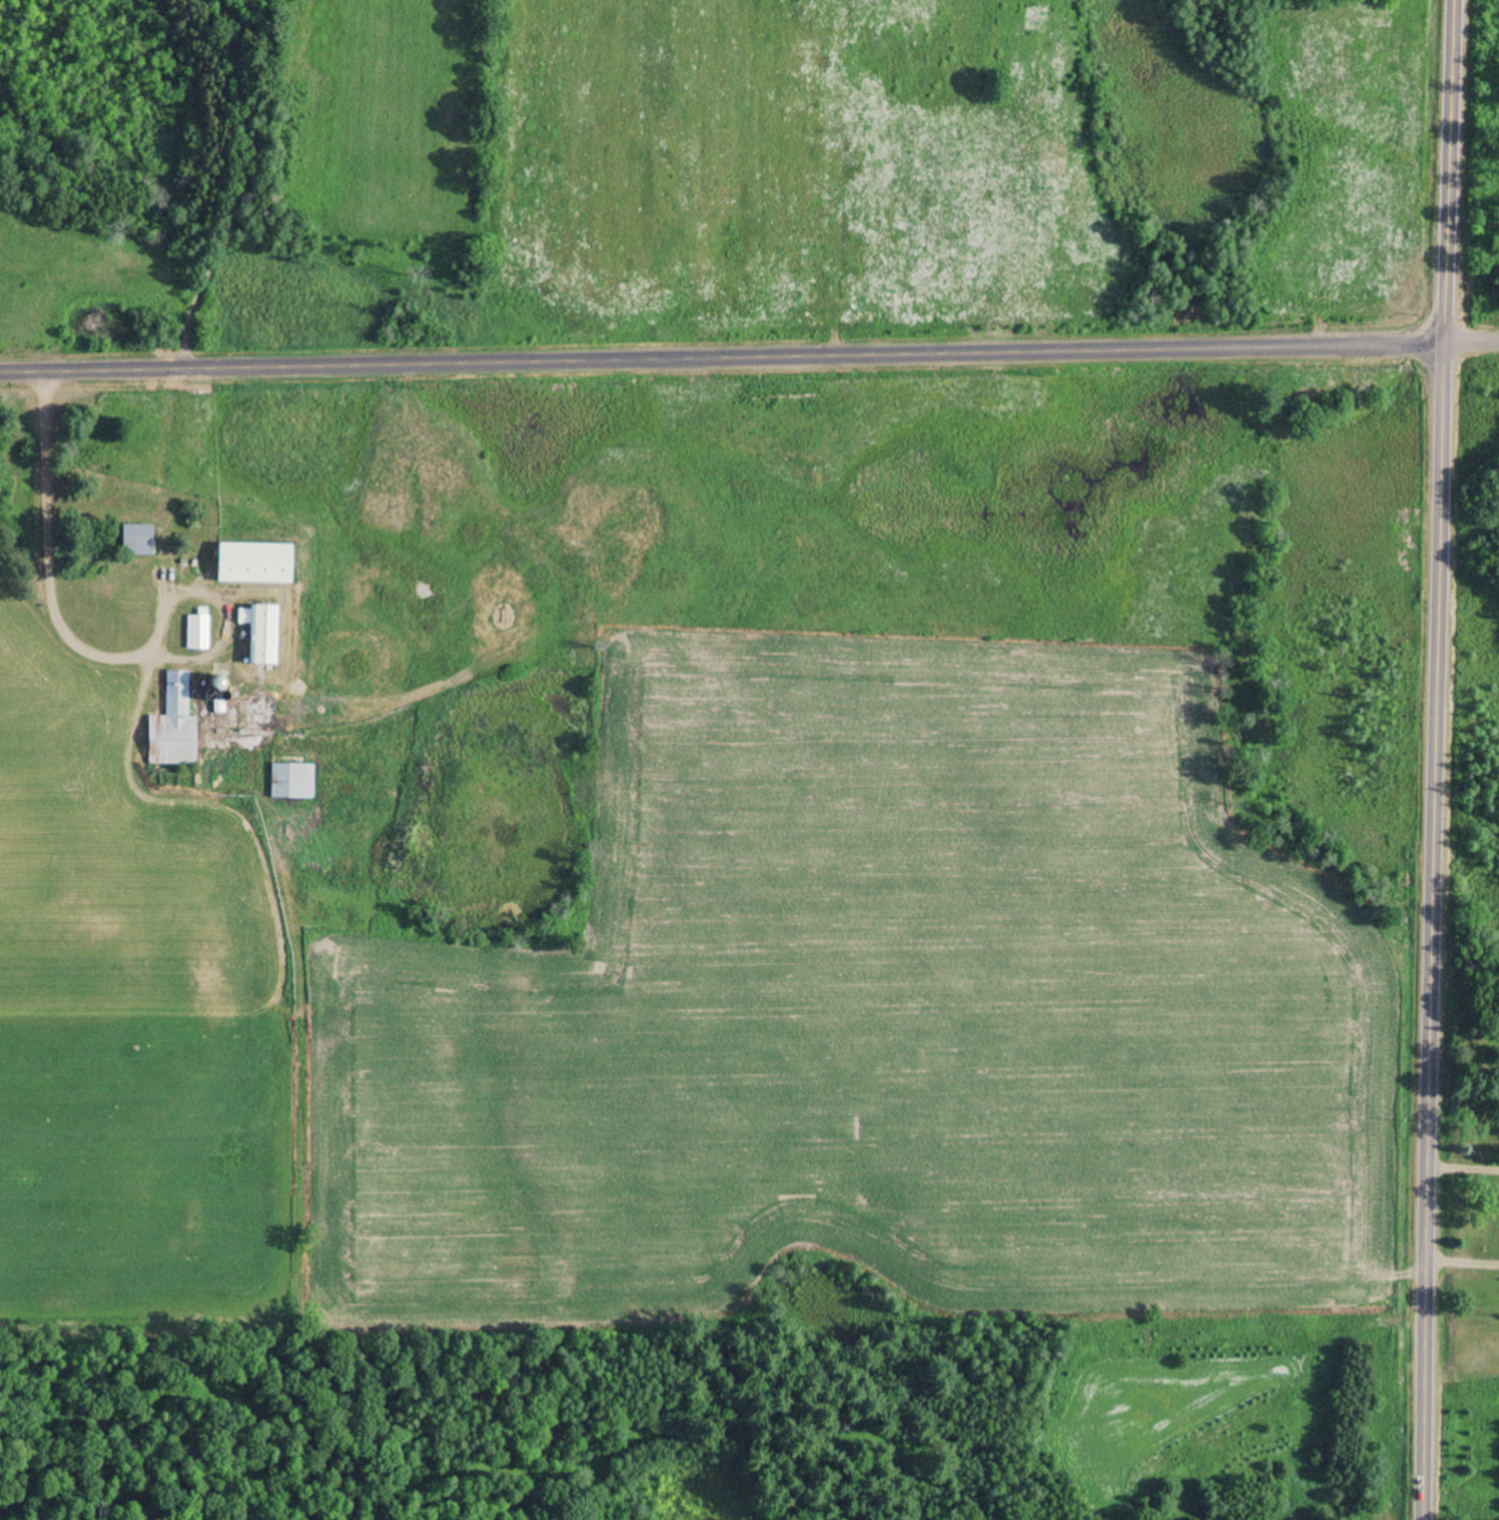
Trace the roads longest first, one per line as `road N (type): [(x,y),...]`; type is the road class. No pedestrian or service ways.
road 1 (secondary): [(1424,1519),(1451,0)]
road 2 (secondary): [(0,375),(1442,348)]

